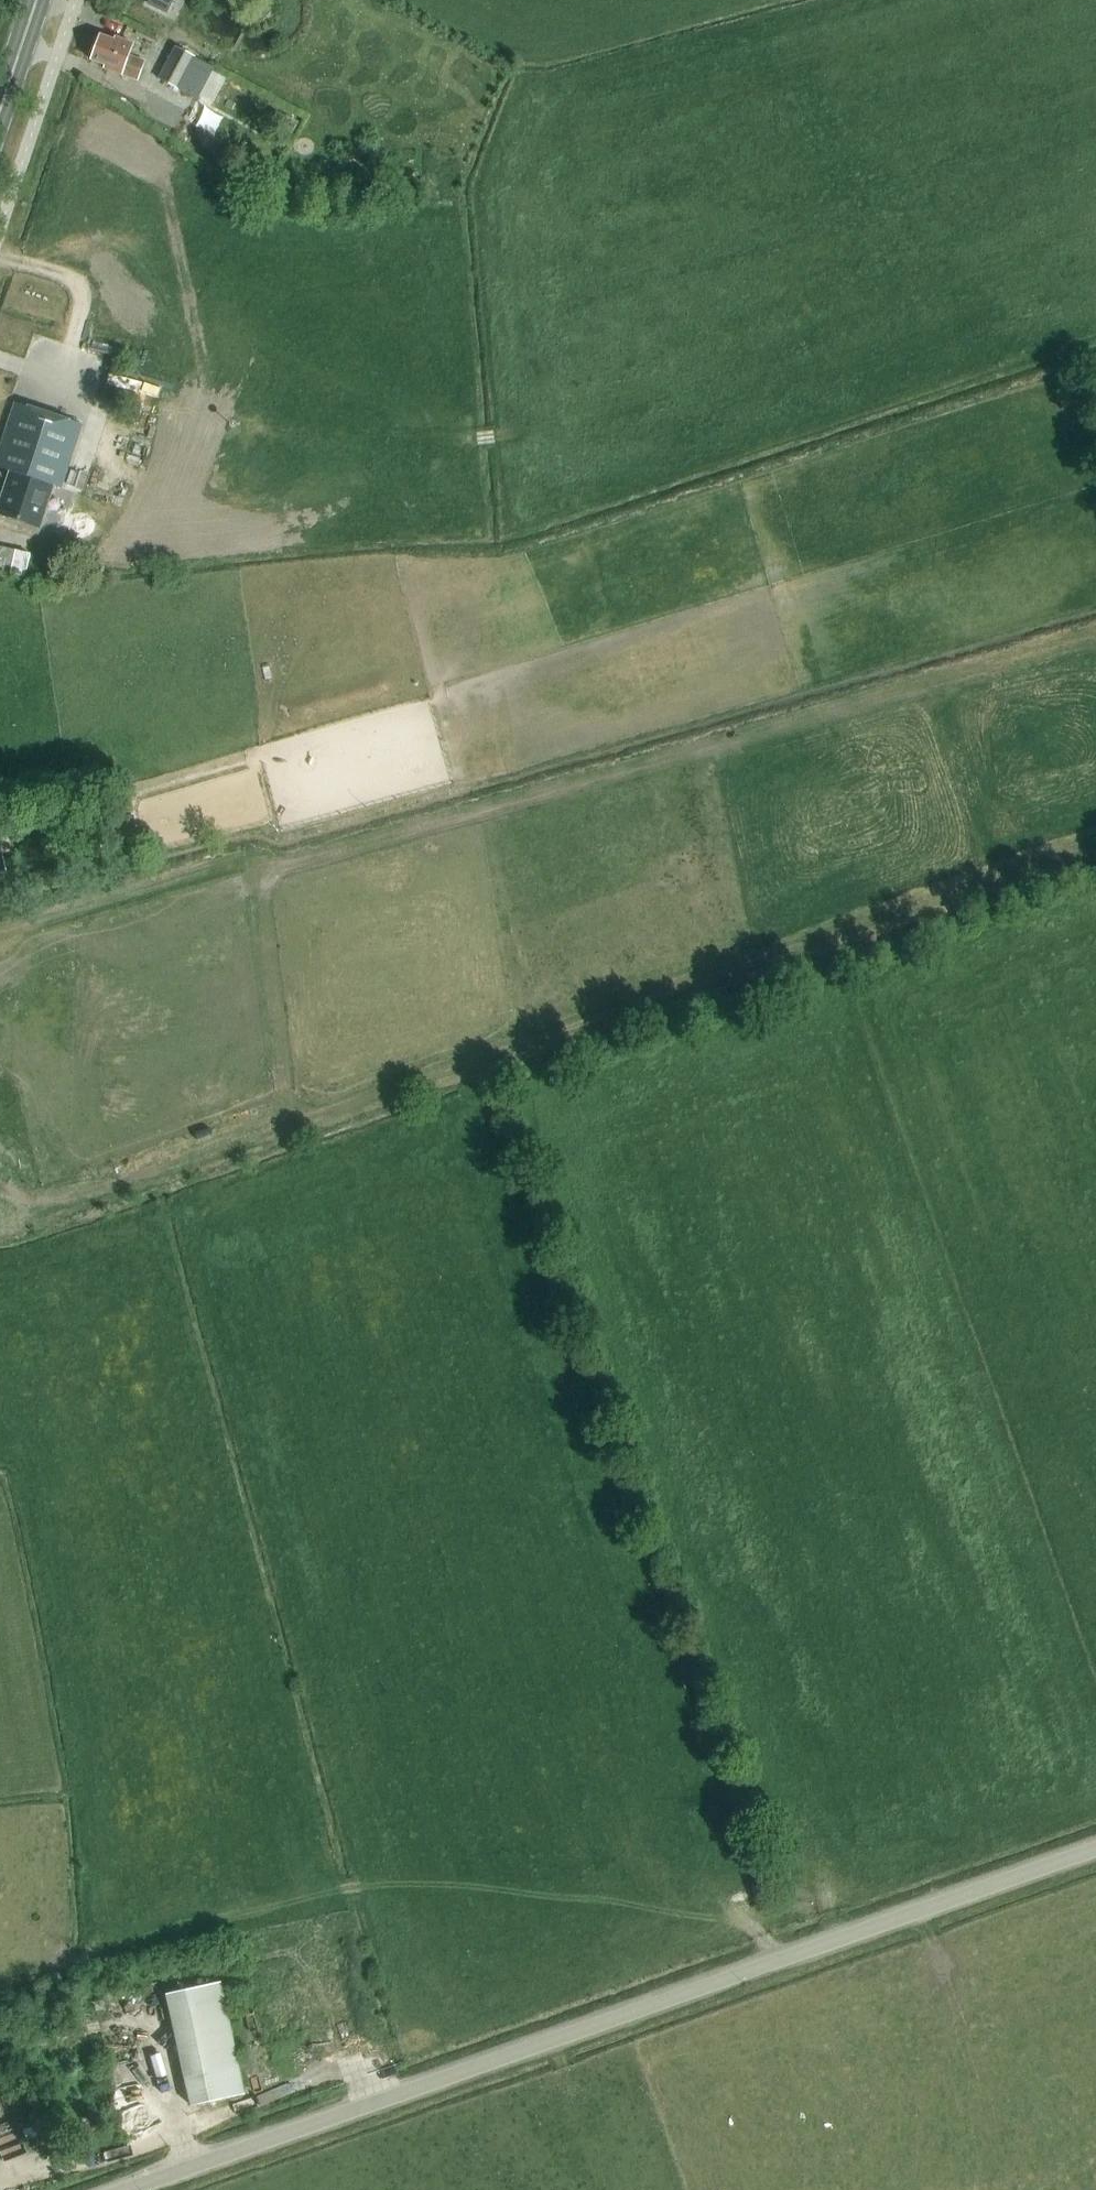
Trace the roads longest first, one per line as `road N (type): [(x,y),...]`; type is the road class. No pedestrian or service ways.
road 1 (unclassified): [(131,2189),(1095,1852)]

